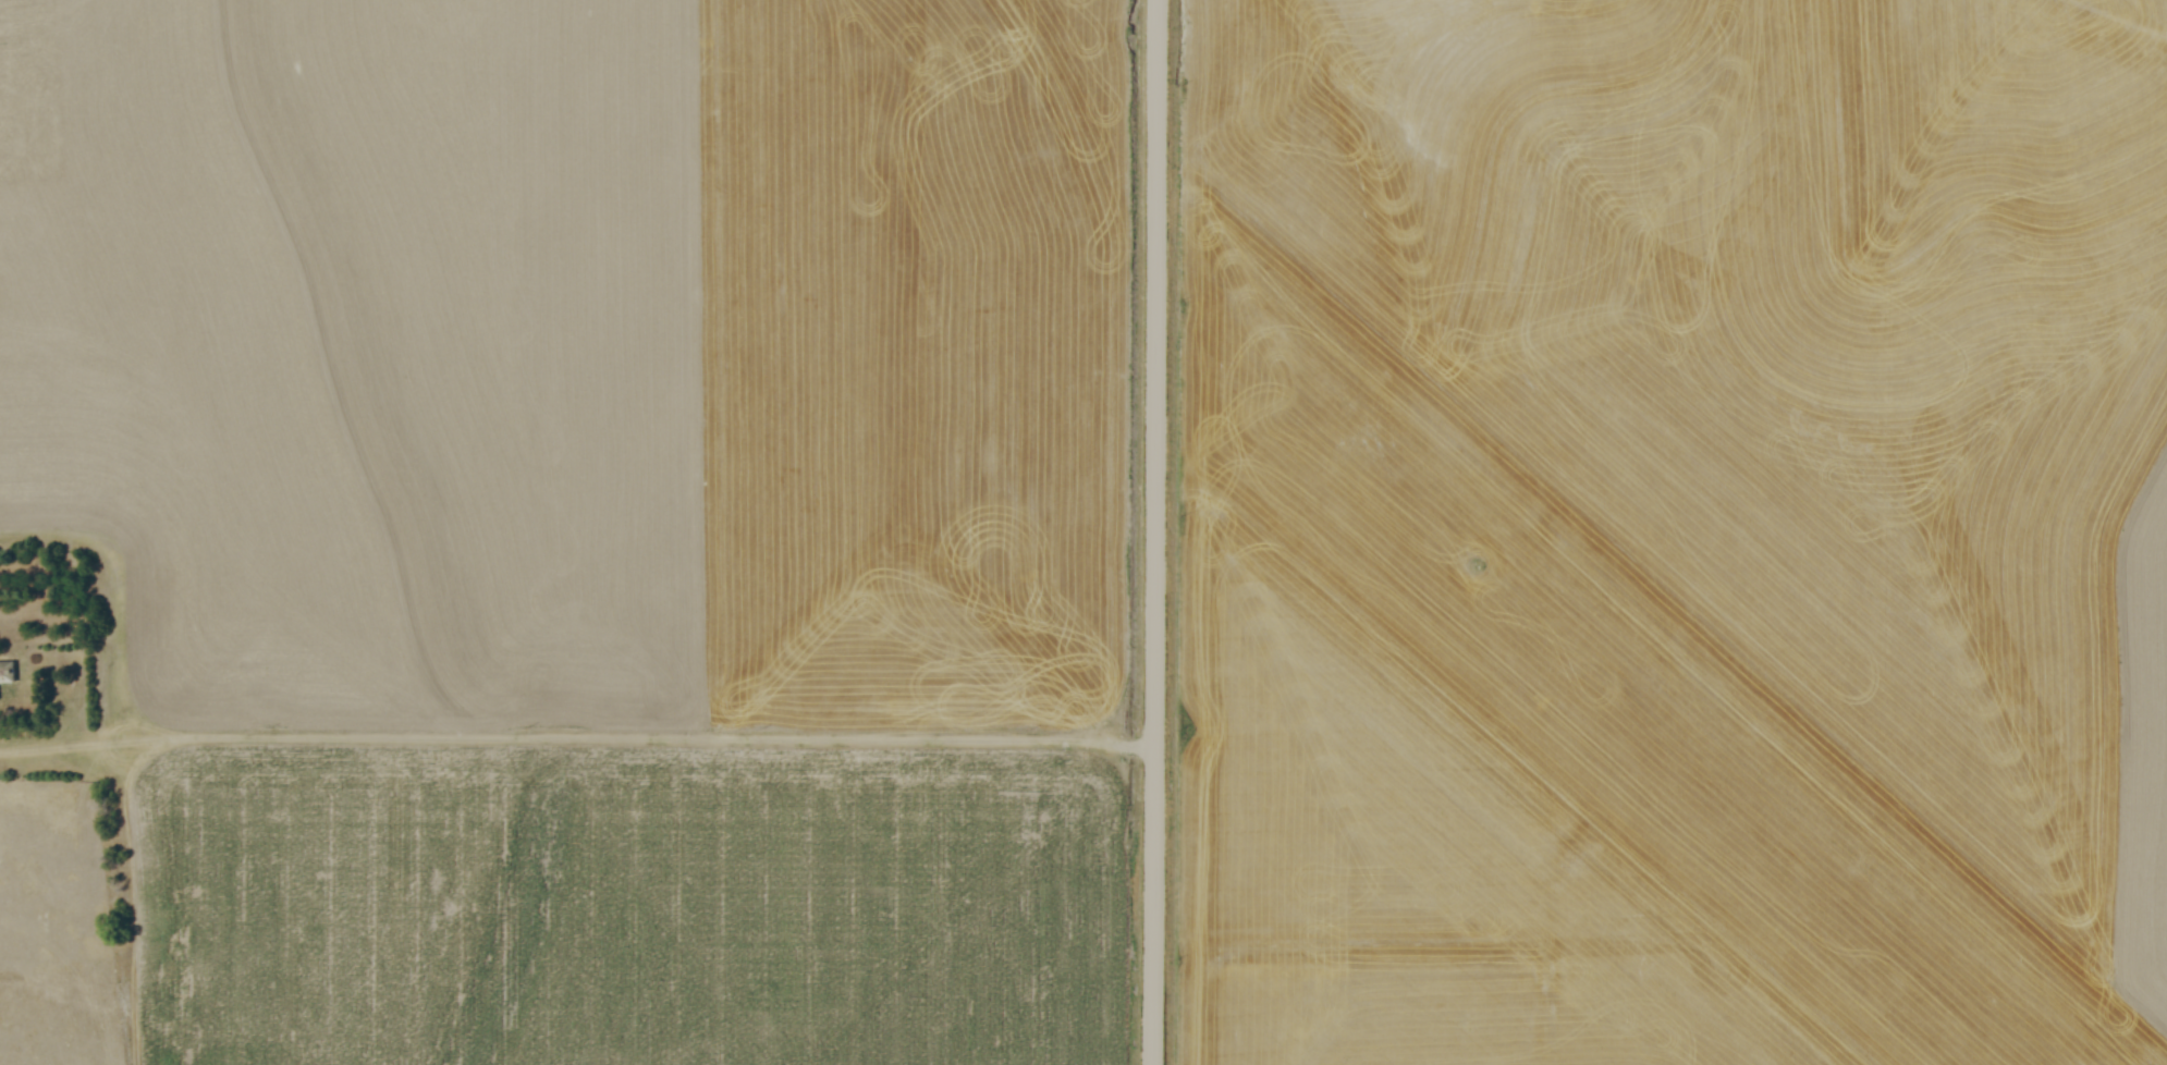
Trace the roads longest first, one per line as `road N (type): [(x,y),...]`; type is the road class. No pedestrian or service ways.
road 1 (tertiary): [(1155,1064),(1160,0)]

